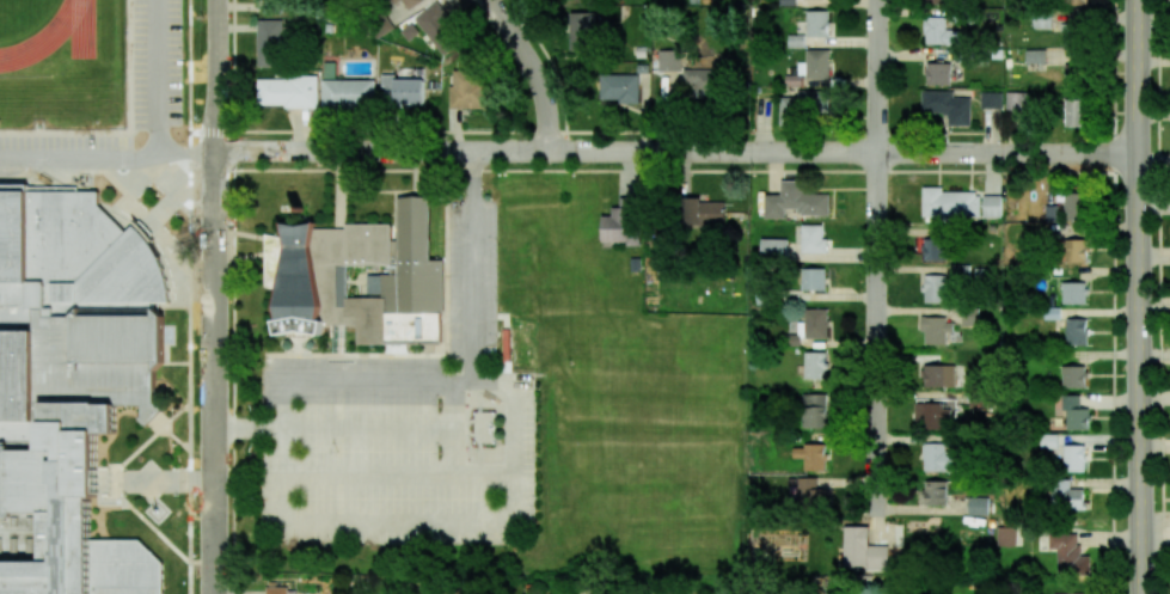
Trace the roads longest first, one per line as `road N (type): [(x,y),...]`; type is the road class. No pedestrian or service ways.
road 1 (residential): [(218,148),(1138,155)]
road 2 (residential): [(214,593),(218,0)]
road 3 (secondary): [(1141,593),(1138,0)]
road 4 (residential): [(876,509),(876,153)]
road 5 (residential): [(551,148),(545,85),(495,0)]
road 6 (residential): [(876,153),(877,0)]

